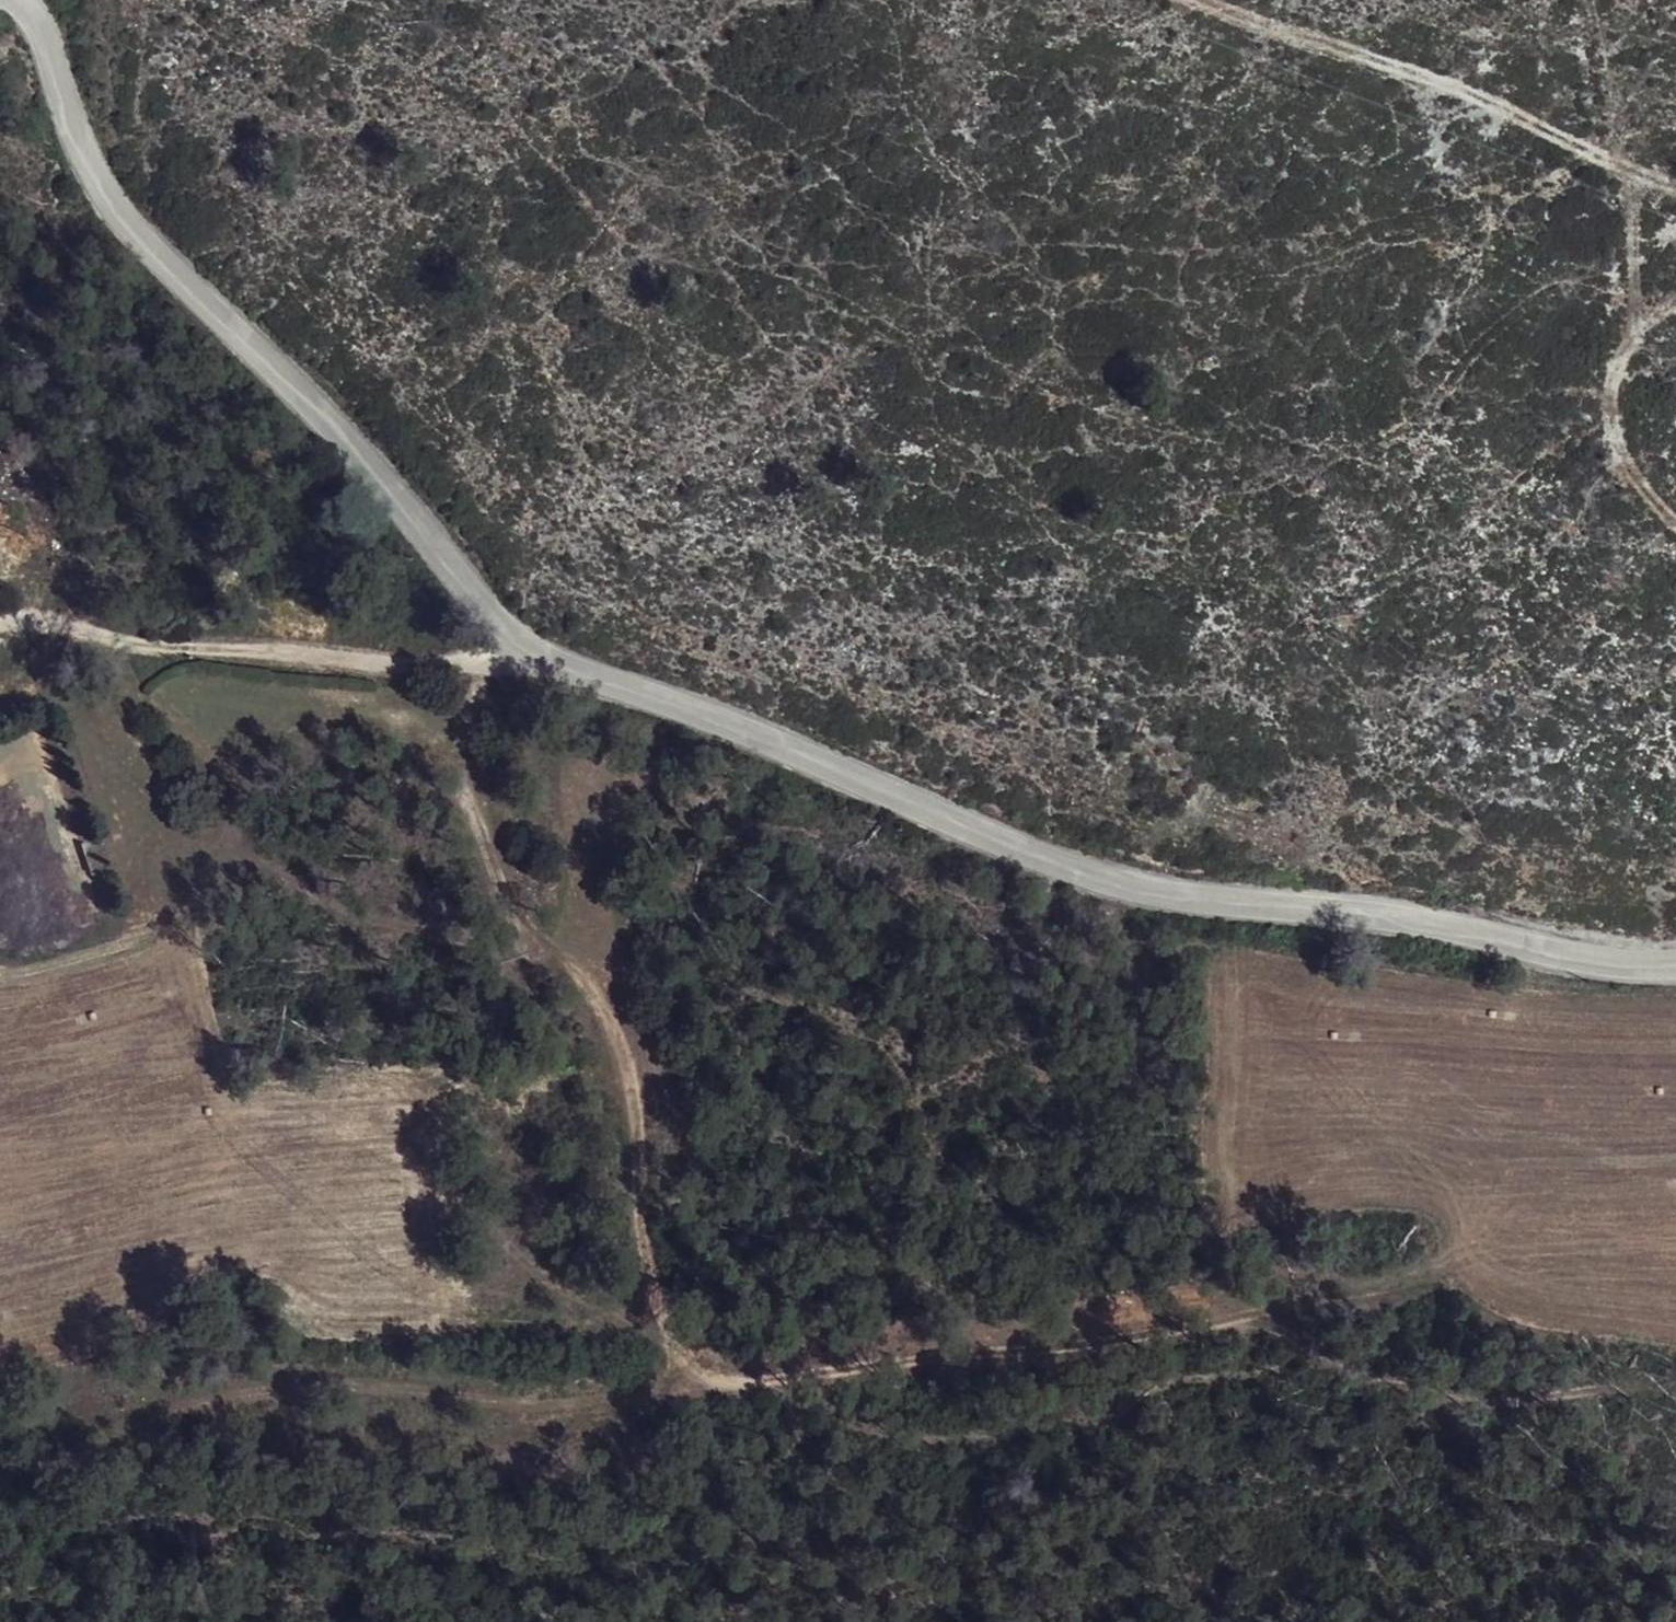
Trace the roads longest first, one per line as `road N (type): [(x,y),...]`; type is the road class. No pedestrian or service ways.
road 1 (unclassified): [(1675,969),(1613,973),(1541,963),(1326,909),(1233,908),(1068,876),(976,844),(817,755),(552,664),(514,643),(309,405),(99,188),(48,19),(20,0)]
road 2 (track): [(1265,1325),(760,1391),(688,1359),(648,1281),(642,1142),(615,1032),(500,890),(466,746),(489,670),(514,643)]
road 3 (track): [(0,629),(257,657),(419,658),(514,643)]
road 4 (track): [(1207,0),(1627,162)]
road 5 (track): [(1627,162),(1635,237),(1624,353)]
road 6 (track): [(1675,521),(1642,481),(1609,402),(1624,353)]

